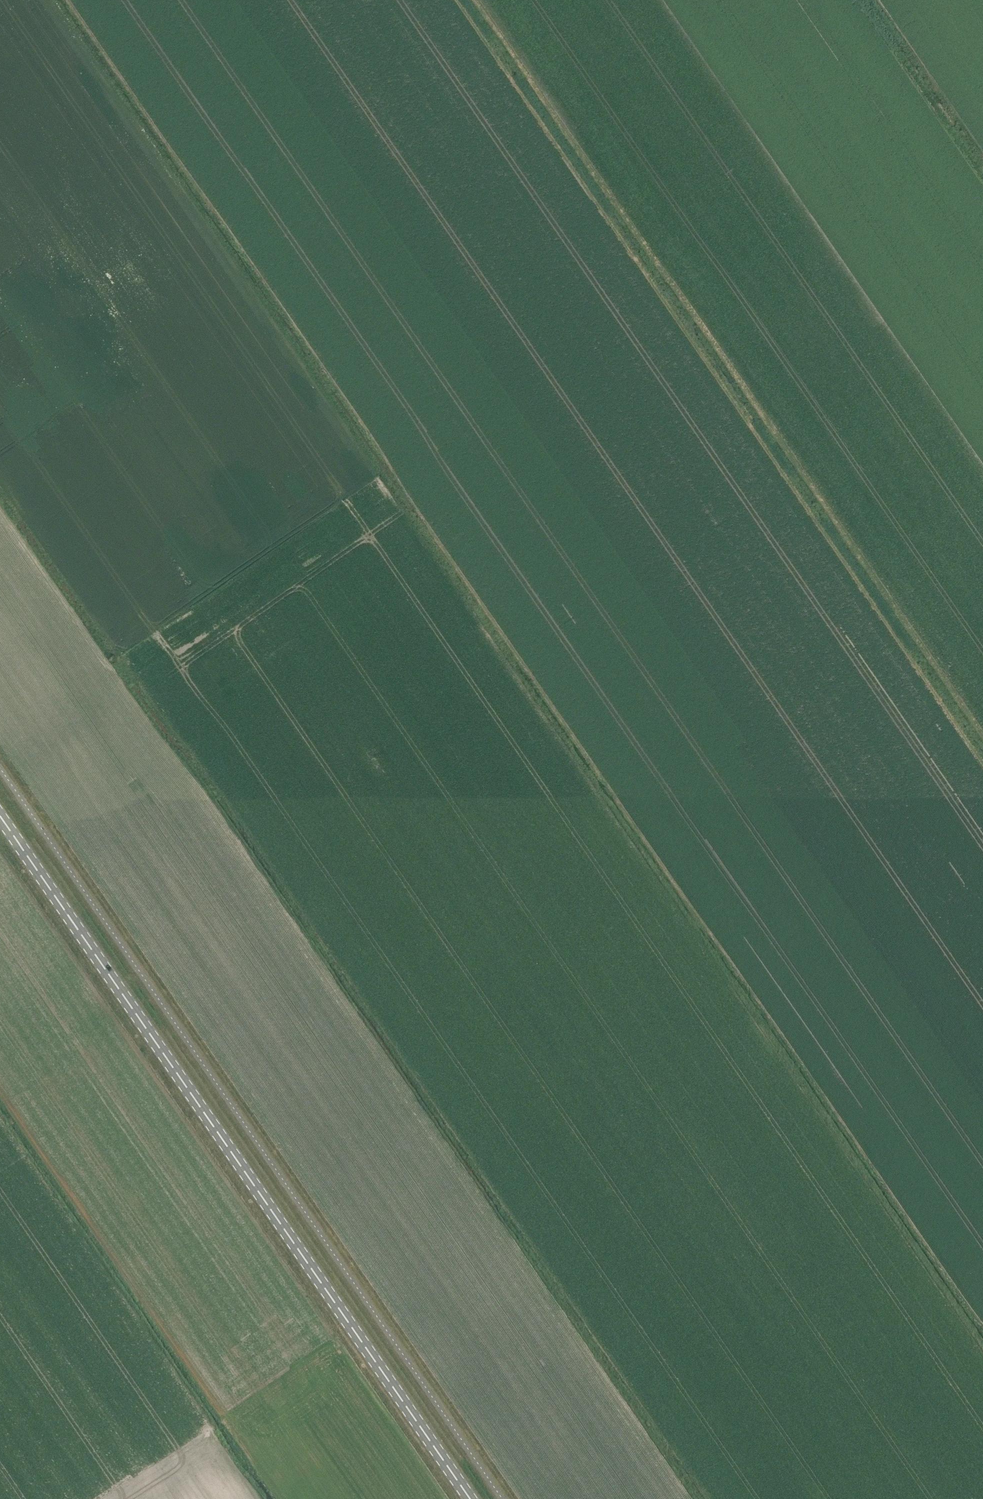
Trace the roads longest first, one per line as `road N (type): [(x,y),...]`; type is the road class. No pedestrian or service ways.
road 1 (primary): [(470,1498),(0,815)]

